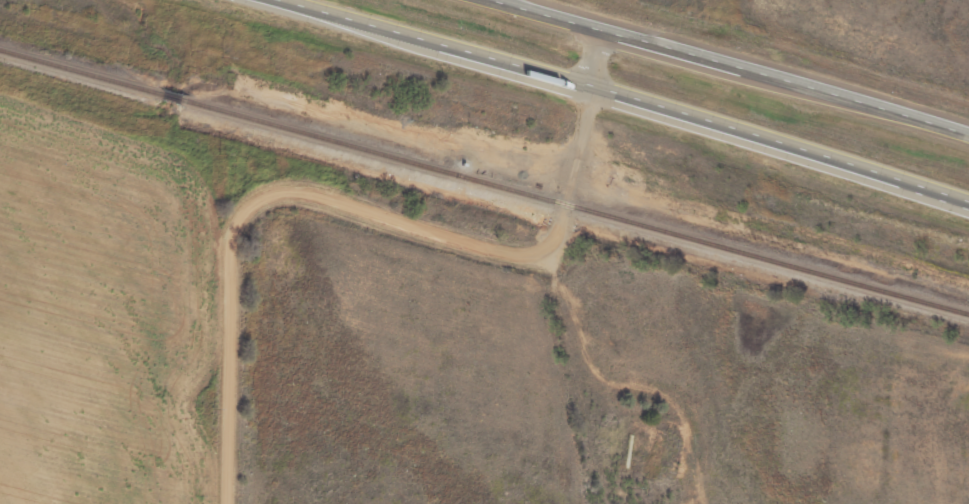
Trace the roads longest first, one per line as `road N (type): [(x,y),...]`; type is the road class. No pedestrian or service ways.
road 1 (residential): [(231,503),(236,262),(245,217),(263,202),(307,193),(494,252),(536,253),(553,233),(575,161),(604,27)]
road 2 (trunk): [(290,0),(968,201)]
road 3 (trunk): [(968,130),(512,0)]

